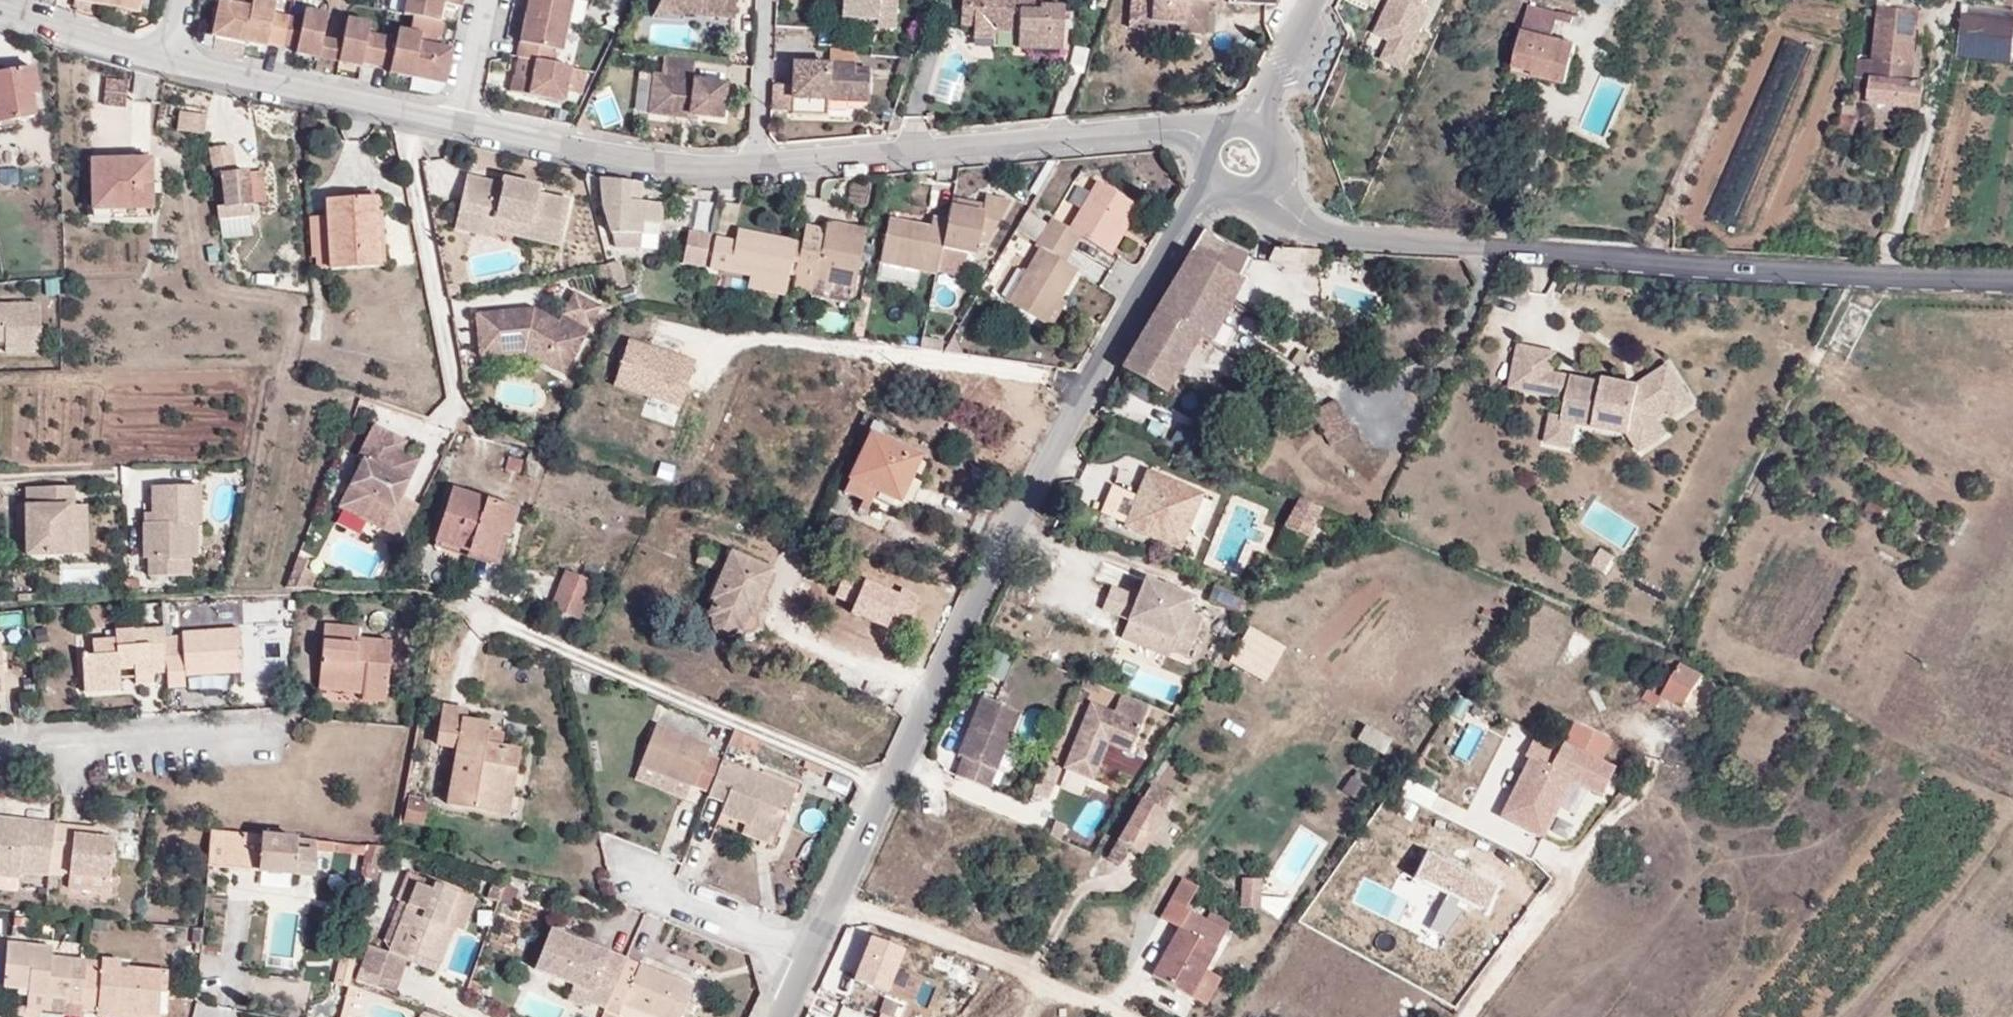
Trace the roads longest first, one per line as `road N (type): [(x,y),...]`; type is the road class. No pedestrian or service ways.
road 1 (residential): [(1231,160),(1035,479),(890,784)]
road 2 (residential): [(756,158),(1121,127),(1174,125),(1229,138)]
road 3 (residential): [(890,784),(487,619)]
road 4 (residential): [(1884,276),(1480,249)]
road 5 (residential): [(1462,1016),(1564,880),(1555,858),(1438,802)]
road 6 (residential): [(835,899),(1132,1016)]
road 7 (residential): [(403,110),(457,413)]
road 8 (residential): [(463,124),(589,147),(756,158)]
road 9 (residential): [(1480,249),(1312,232),(1256,202),(1243,166)]
road 10 (residential): [(263,749),(0,751)]
road 11 (residential): [(173,58),(403,110)]
road 12 (residential): [(621,878),(810,955)]
road 13 (residential): [(0,15),(173,58)]
road 14 (residential): [(1480,249),(1483,287),(1452,354),(1399,390)]
road 15 (residential): [(756,158),(765,0)]
road 16 (residential): [(1256,132),(1323,0)]
road 17 (residential): [(1884,276),(1923,145)]
road 18 (residential): [(2012,269),(1884,276)]
road 19 (residential): [(890,784),(835,899)]
road 20 (residential): [(488,0),(463,124)]

